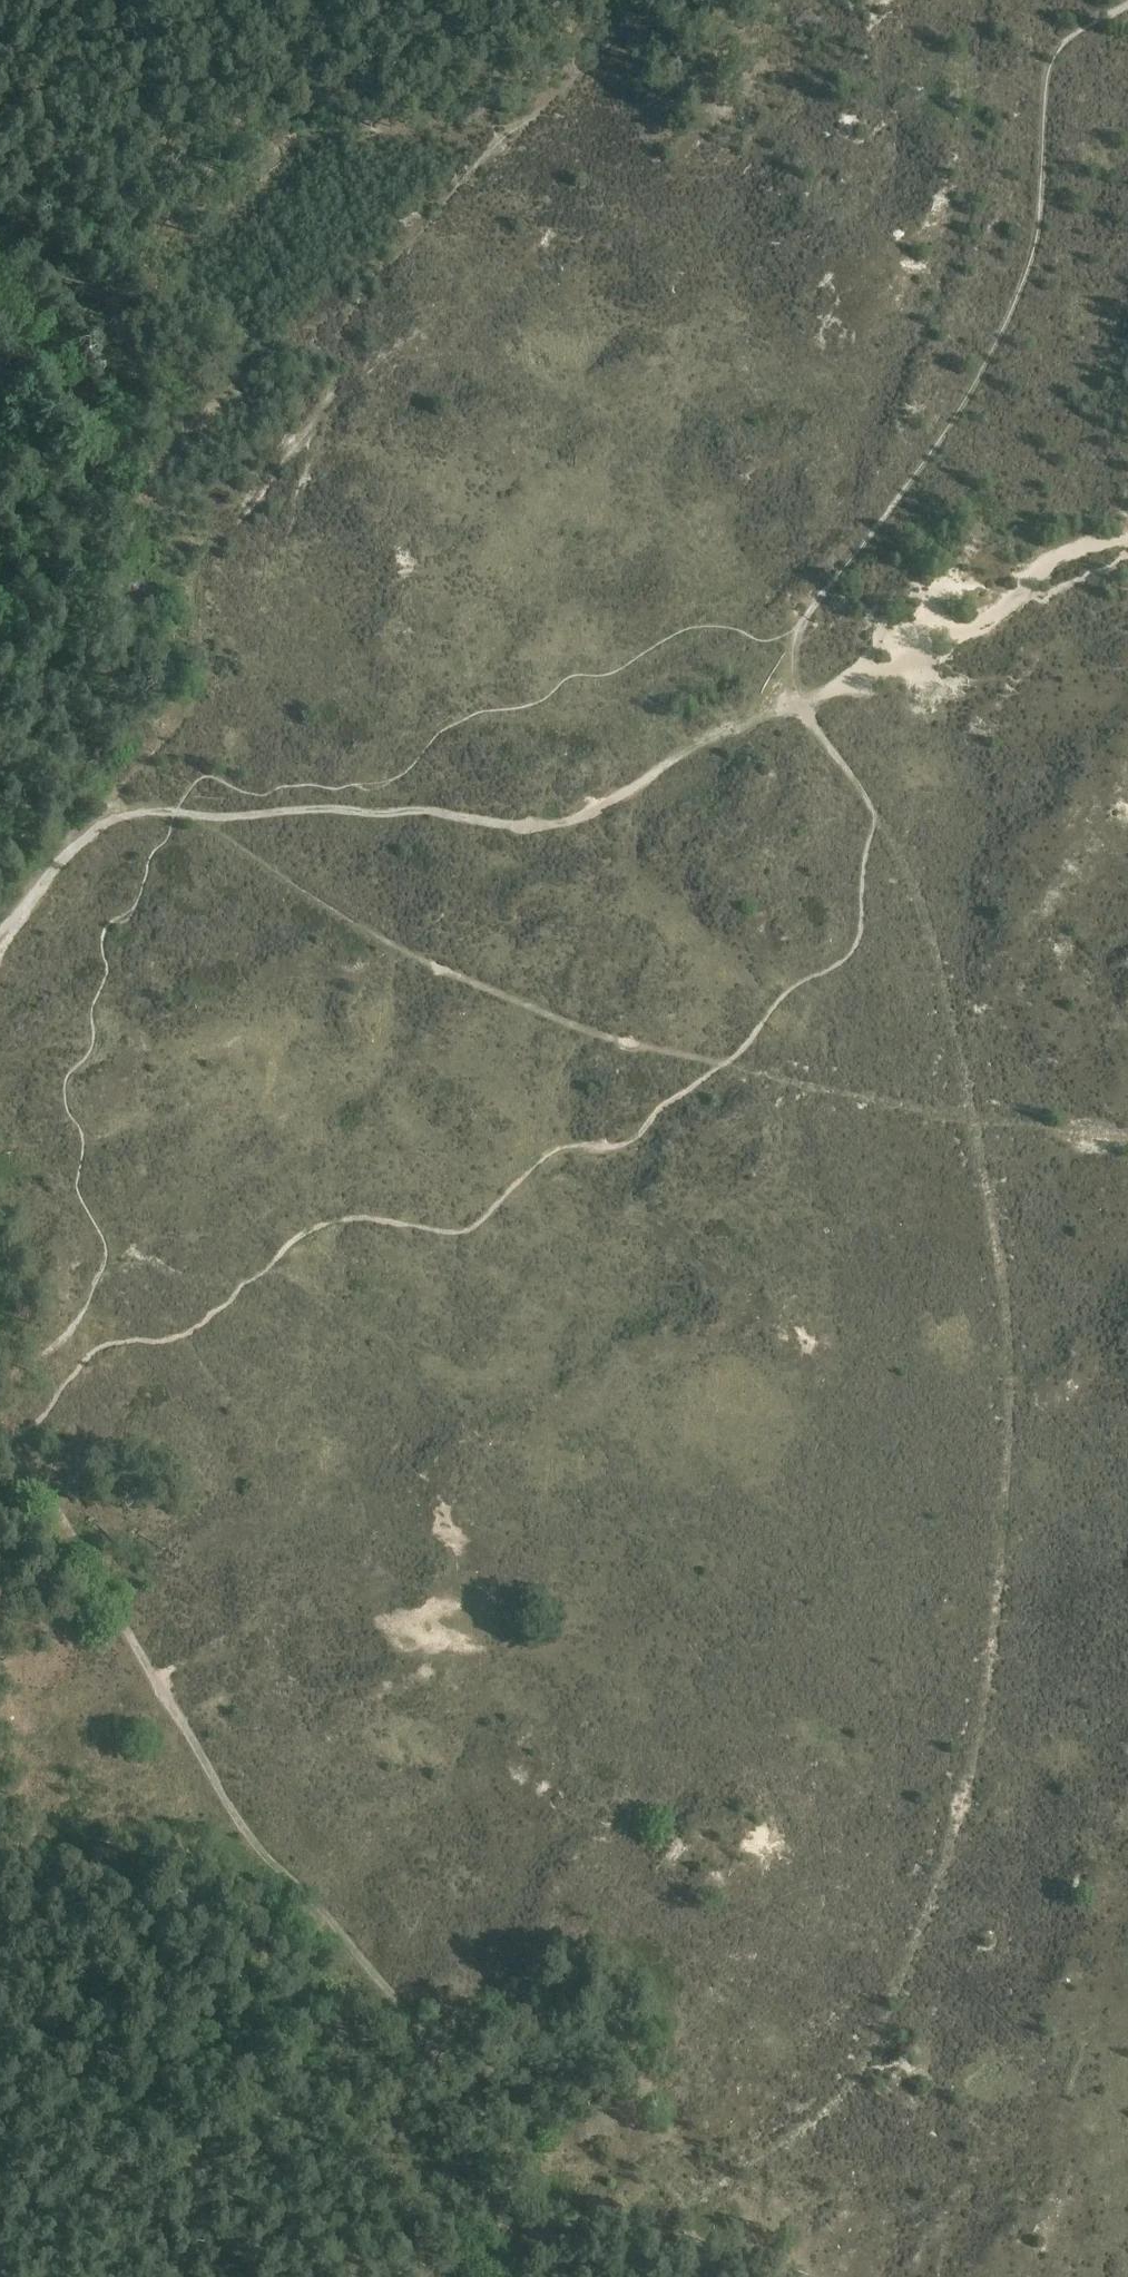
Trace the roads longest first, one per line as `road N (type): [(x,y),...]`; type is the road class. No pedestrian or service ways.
road 1 (track): [(0,929),(102,810)]

